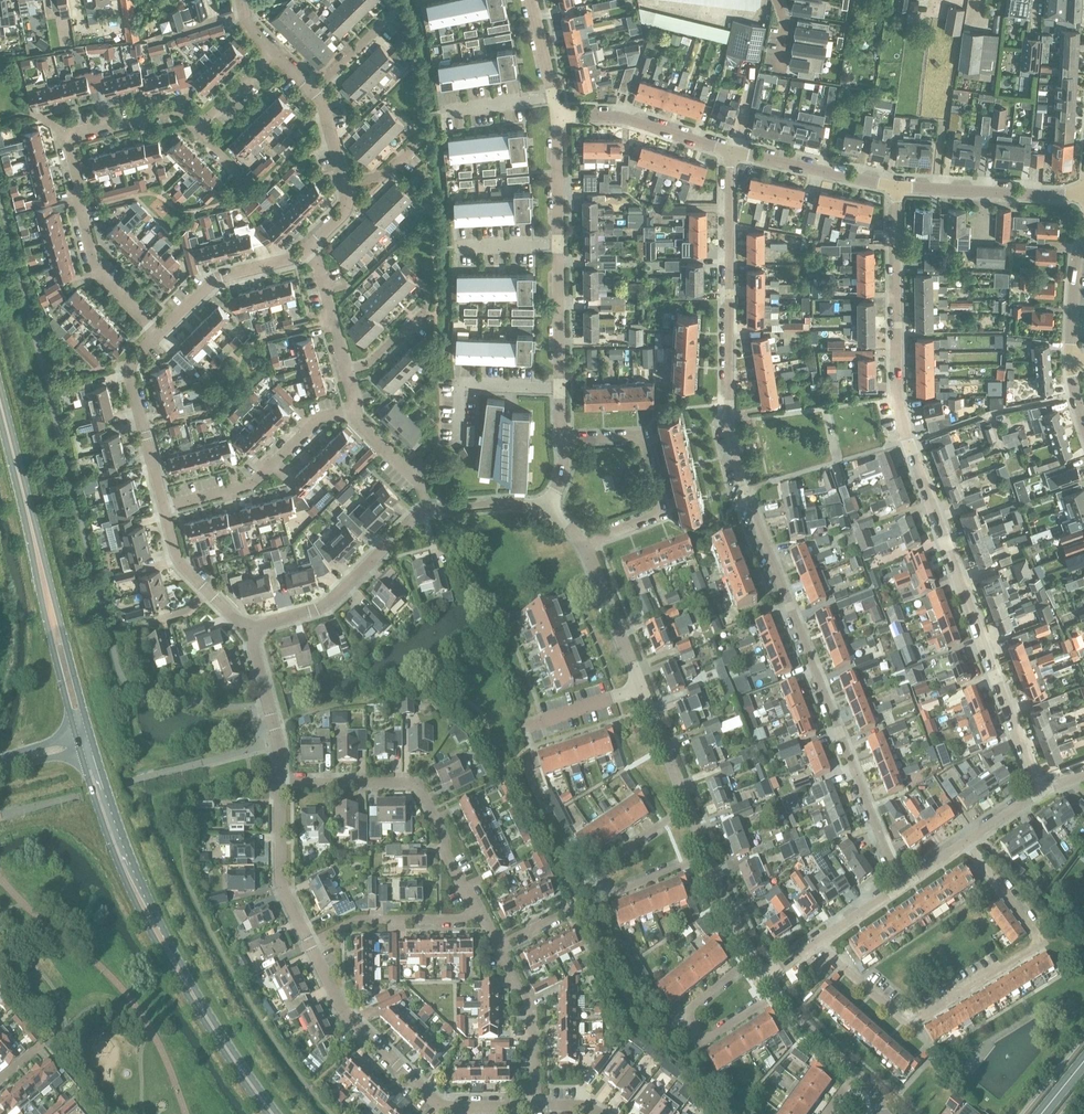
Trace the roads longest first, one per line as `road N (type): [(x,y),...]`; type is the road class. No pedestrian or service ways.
road 1 (residential): [(731,152),(729,420),(737,466),(903,883)]
road 2 (residential): [(897,187),(900,397),(910,441),(1041,792)]
road 3 (primary): [(269,1113),(233,1068),(153,926),(83,742)]
road 4 (residential): [(814,943),(903,1021),(1032,949),(1038,935),(966,841)]
road 5 (residential): [(159,331),(96,274),(61,142),(173,109),(200,125)]
road 6 (primary): [(83,742),(0,406)]
road 7 (residential): [(536,1107),(441,1108),(341,1007),(309,942)]
road 8 (residential): [(482,917),(415,782),(280,782)]
road 9 (residential): [(712,854),(613,891),(604,887),(599,874),(607,856),(691,802)]
road 10 (residential): [(581,547),(659,514),(659,490),(642,437),(559,439)]
road 11 (residential): [(164,507),(254,485),(320,418),(354,408)]
road 12 (residential): [(782,993),(712,1036),(690,1029),(685,1014),(758,955)]
road 13 (residential): [(255,628),(324,608),(428,510)]
road 14 (residential): [(164,507),(129,370),(159,331)]
road 15 (residential): [(1083,193),(897,187)]
road 16 (residential): [(159,331),(213,281),(298,257),(314,245)]
road 17 (residential): [(731,152),(618,117),(556,117)]
road 18 (residential): [(309,942),(355,919),(482,917)]
road 19 (residential): [(536,1107),(532,1012),(498,945)]
road 20 (residential): [(897,187),(731,152)]
road 21 (residential): [(309,942),(282,884),(280,782)]
road 22 (residential): [(255,628),(238,622),(182,567),(164,507)]
road 23 (residential): [(280,782),(281,751),(252,647),(255,628)]
road 24 (residential): [(457,444),(462,385),(559,387)]
road 25 (residential): [(878,1113),(866,1080),(782,993)]
road 26 (residential): [(642,687),(581,547)]
road 27 (residential): [(559,387),(559,245)]
road 28 (residential): [(346,374),(314,245)]
road 29 (residential): [(559,245),(556,117)]
road 30 (residential): [(428,510),(412,476),(354,408)]
road 31 (residential): [(691,802),(642,687)]
road 32 (residential): [(525,727),(642,687)]

